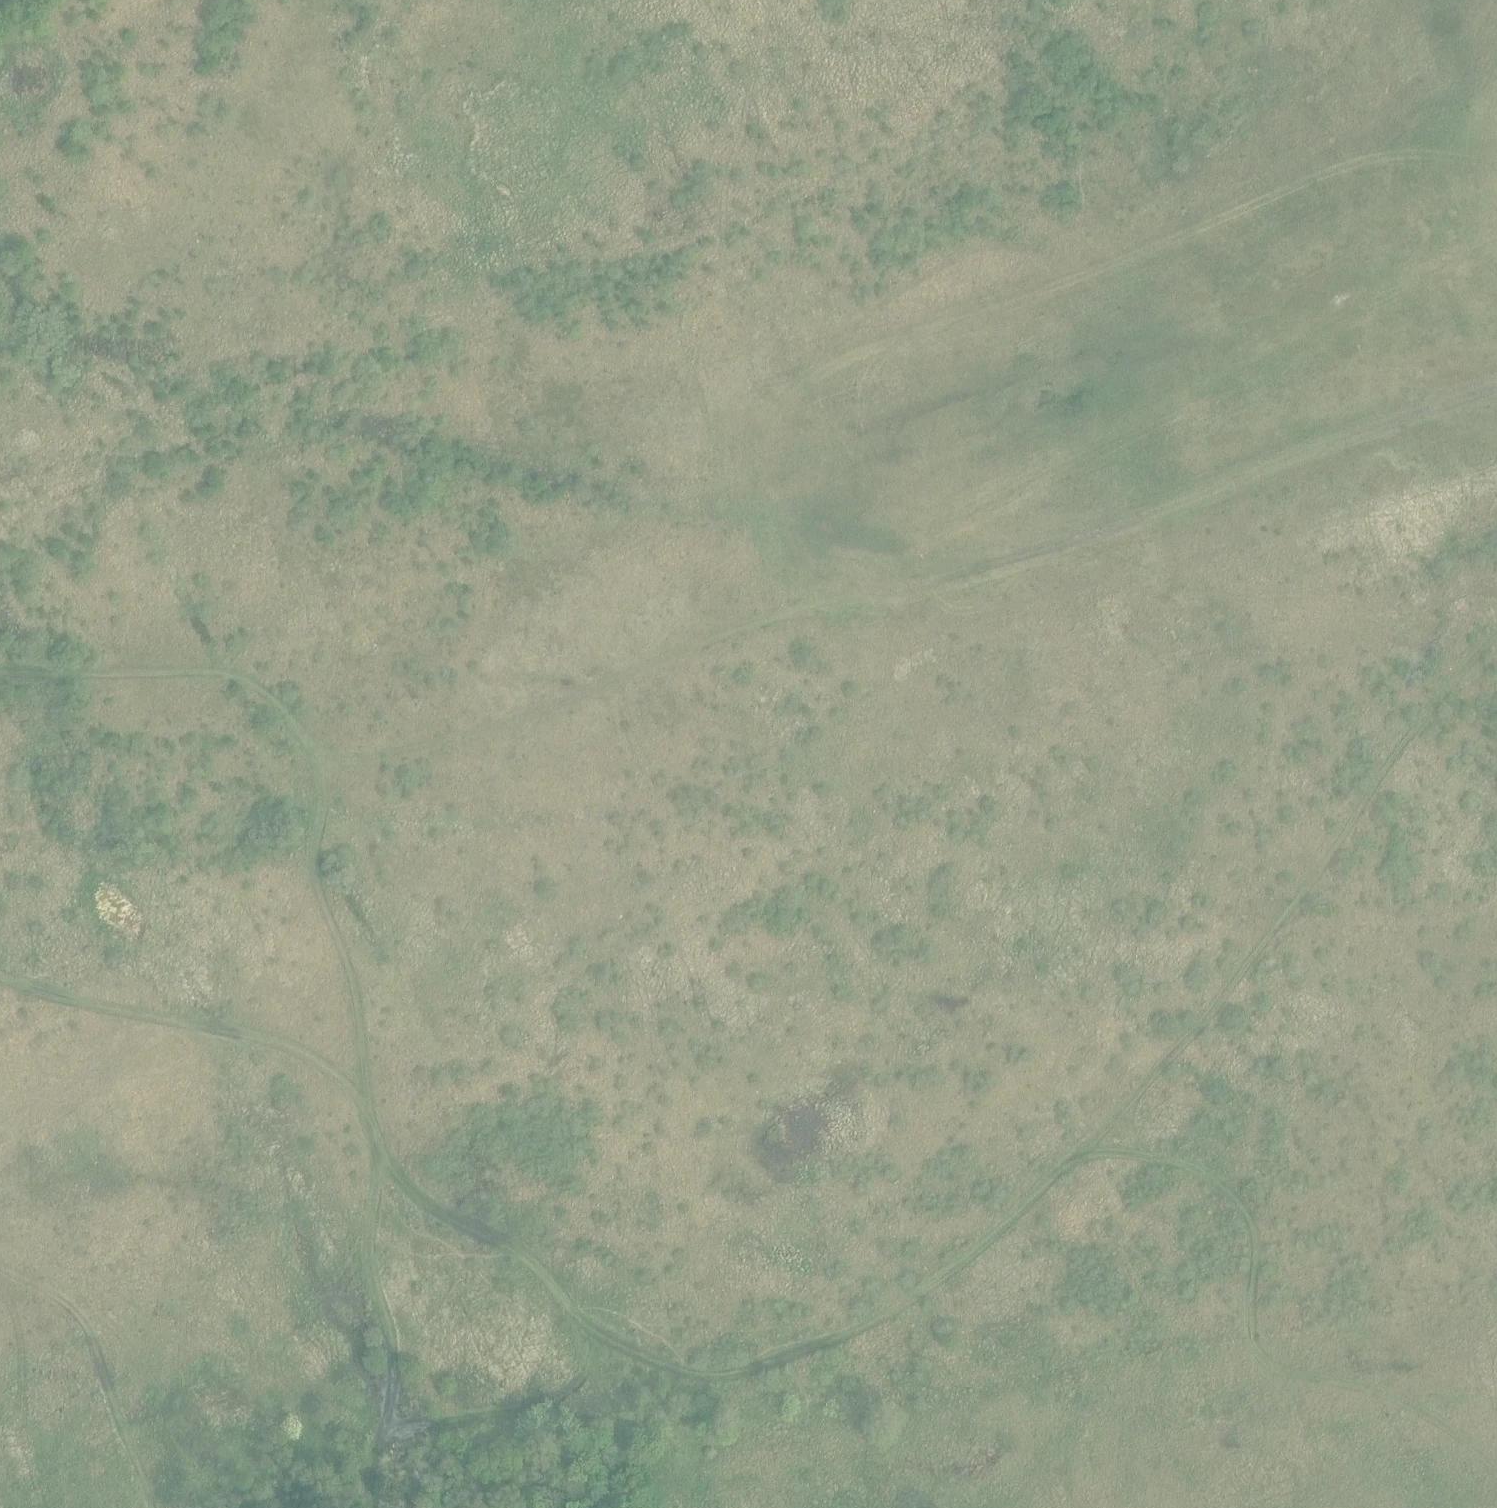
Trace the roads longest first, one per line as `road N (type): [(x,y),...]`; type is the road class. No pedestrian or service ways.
road 1 (track): [(1496,1477),(1461,1435),(1405,1401),(1260,1358),(1250,1329),(1253,1233),(1233,1194),(1195,1167),(1135,1154),(1082,1152),(950,1264),(830,1338),(723,1374),(651,1364),(592,1338),(541,1272),(397,1180),(373,1127),(353,991),(315,884),(320,773),(279,707),(239,679),(215,673),(0,671)]

